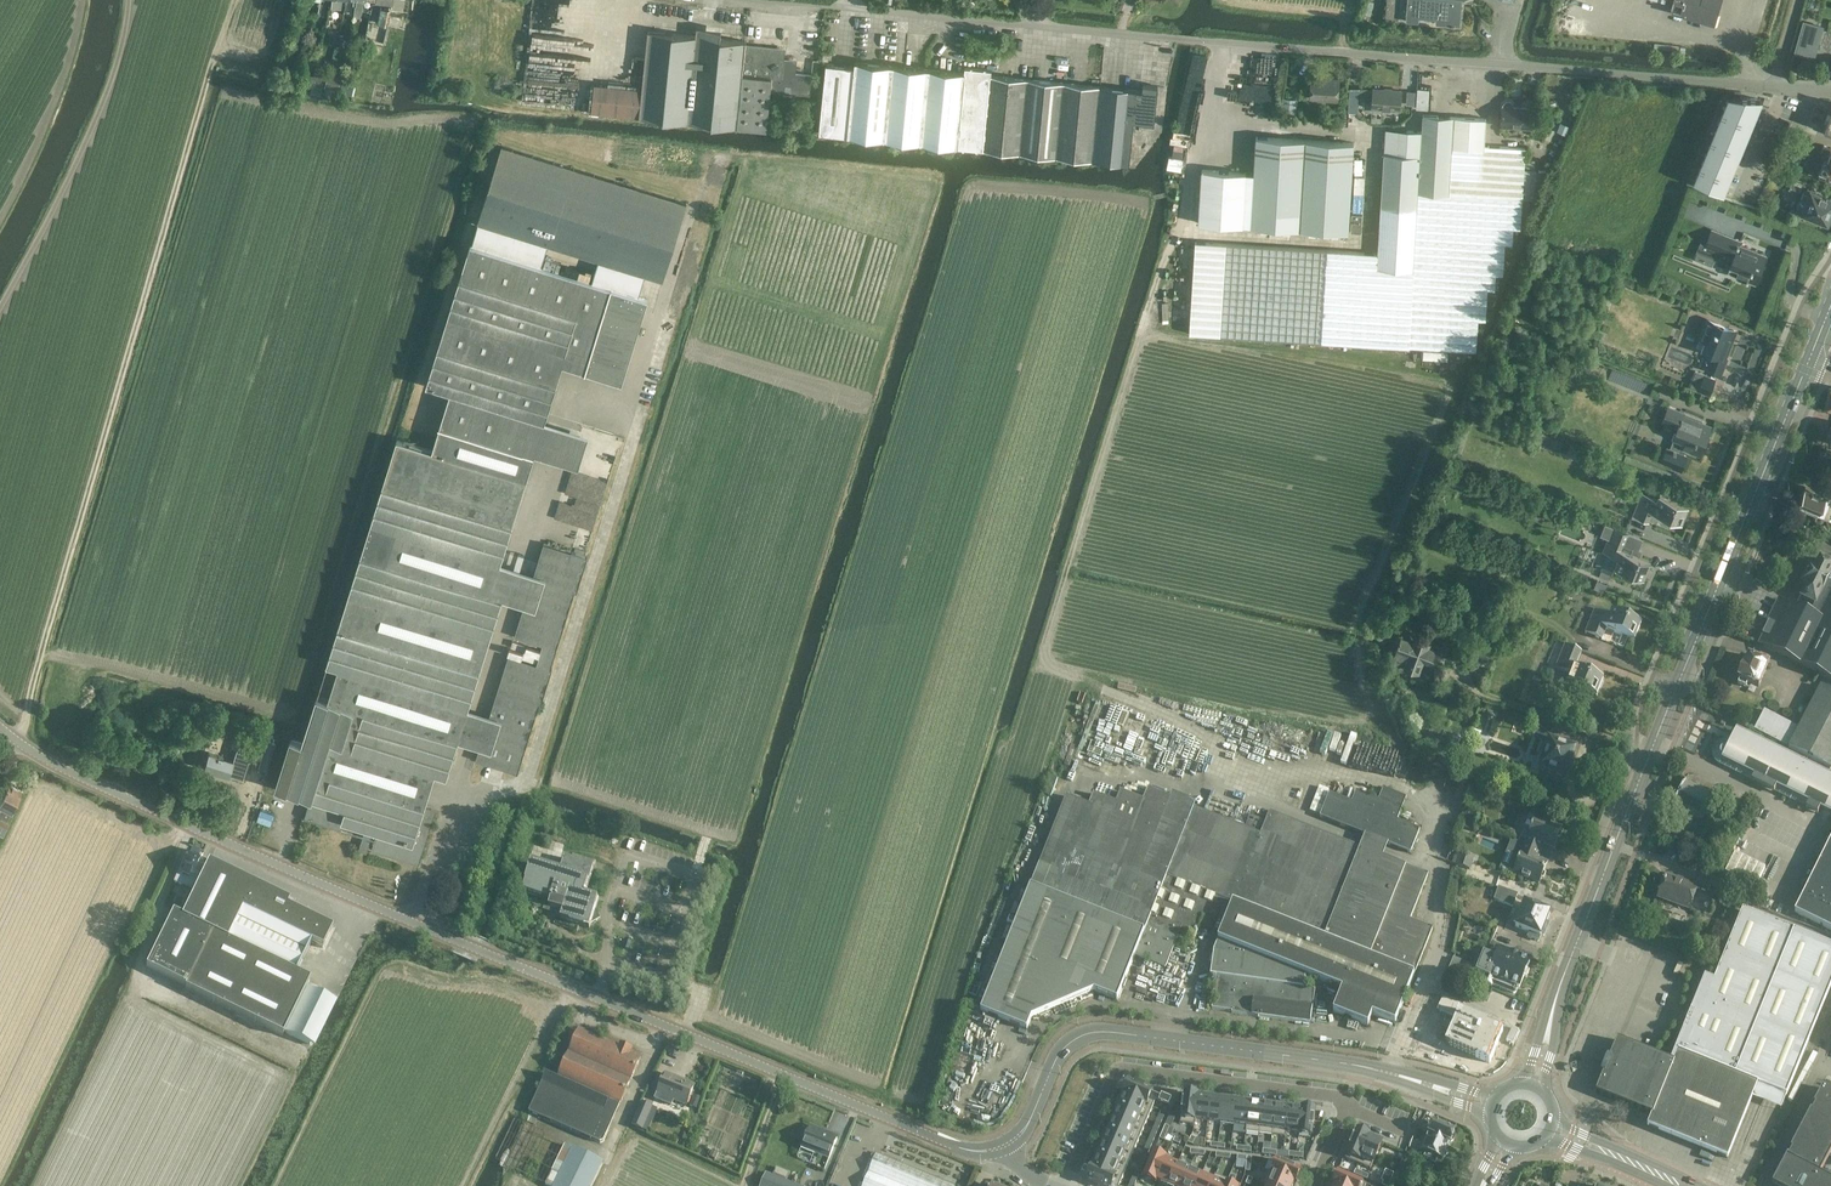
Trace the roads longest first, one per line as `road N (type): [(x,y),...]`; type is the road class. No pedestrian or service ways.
road 1 (unclassified): [(1006,1145),(973,1151),(938,1140),(214,839),(35,754),(0,727)]
road 2 (track): [(18,743),(234,0)]
road 3 (primary): [(1530,1085),(1620,828),(1805,370)]
road 4 (unclassified): [(1197,41),(1782,89)]
road 5 (residential): [(1006,1145),(1029,1123),(1061,1051),(1094,1032),(1361,1066),(1491,1104)]
road 6 (unclassified): [(1197,41),(775,0)]
road 7 (residential): [(1062,1185),(1120,1067),(1329,1096),(1348,1108)]
road 8 (track): [(129,0),(109,85),(0,305)]
road 9 (secondary): [(1686,1185),(1550,1127)]

